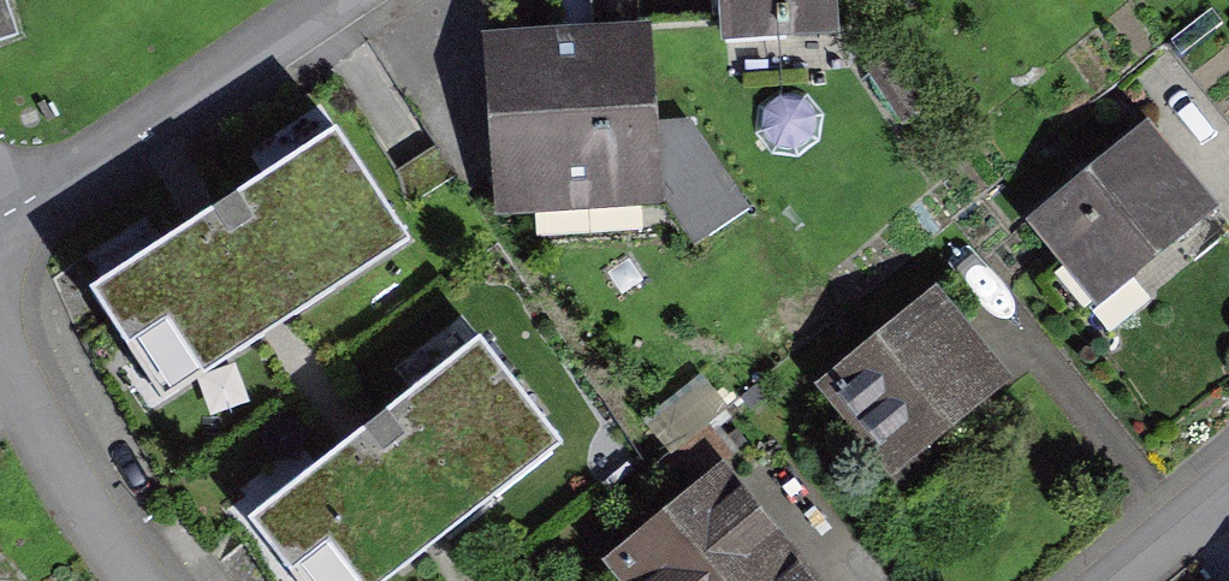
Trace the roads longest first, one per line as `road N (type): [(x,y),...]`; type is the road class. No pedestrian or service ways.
road 1 (residential): [(0,208),(313,0)]
road 2 (residential): [(149,580),(0,292)]
road 3 (residential): [(1228,491),(1119,580)]

